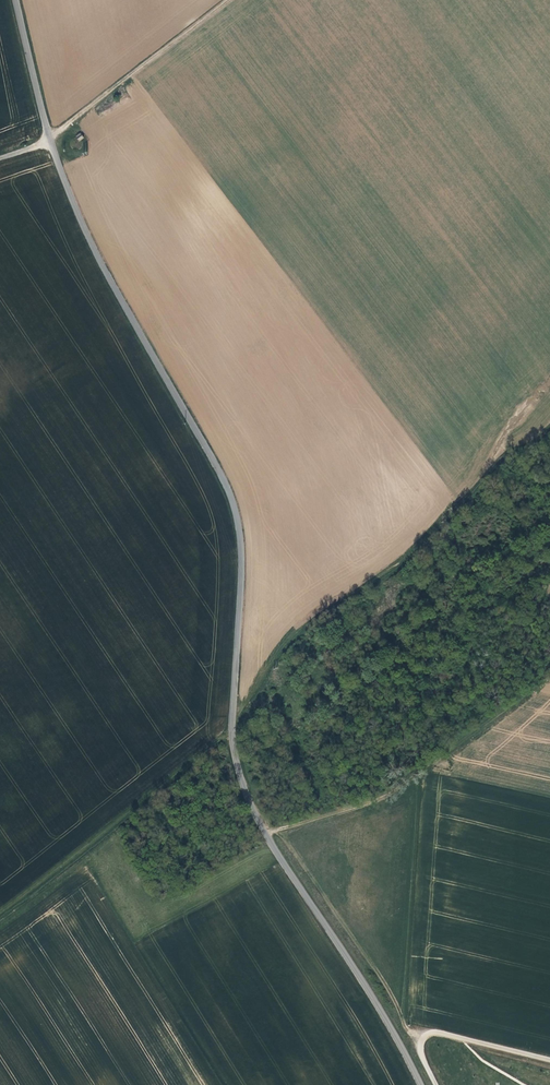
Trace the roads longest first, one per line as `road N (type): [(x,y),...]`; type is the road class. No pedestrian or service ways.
road 1 (unclassified): [(423,1084),(255,806),(235,720),(241,590),(235,508),(79,213),(50,137),(17,0)]
road 2 (track): [(275,831),(381,799),(549,678)]
road 3 (track): [(419,1040),(289,846),(268,832)]
road 4 (track): [(50,137),(229,0)]

